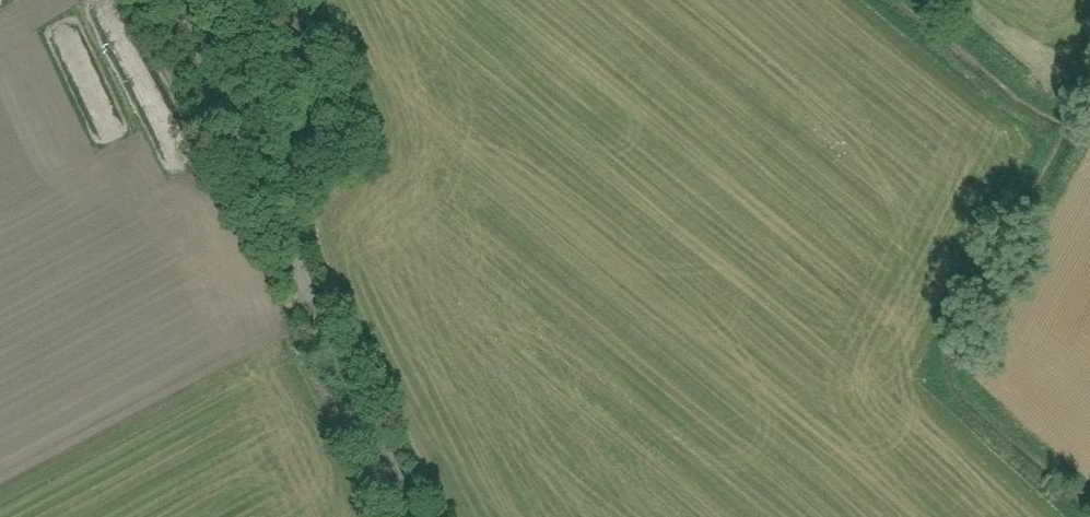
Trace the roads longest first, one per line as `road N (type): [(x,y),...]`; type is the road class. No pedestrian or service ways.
road 1 (unclassified): [(178,0),(280,219),(399,516)]

